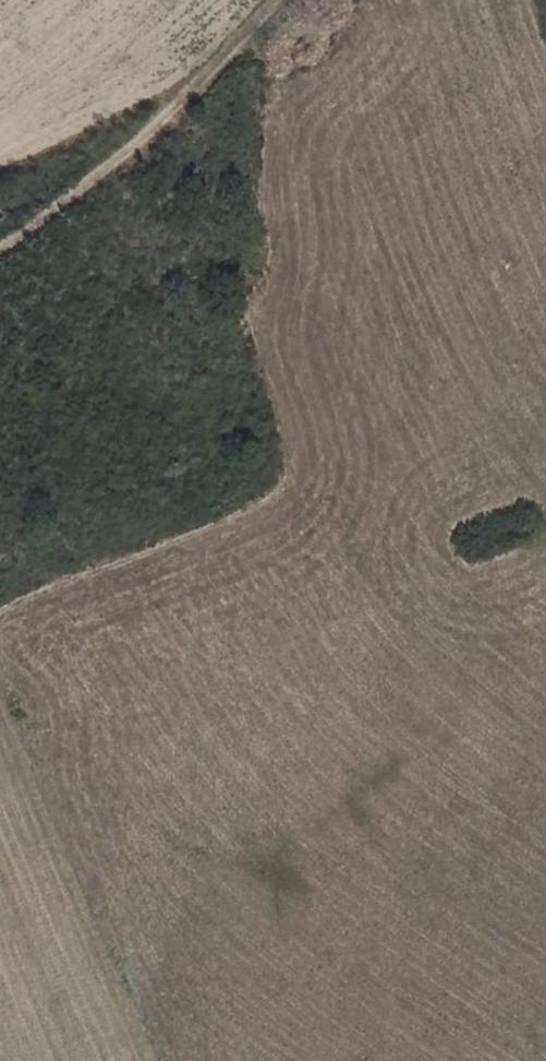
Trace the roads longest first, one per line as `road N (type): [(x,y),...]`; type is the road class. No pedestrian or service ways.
road 1 (track): [(0,245),(179,104),(275,0)]

